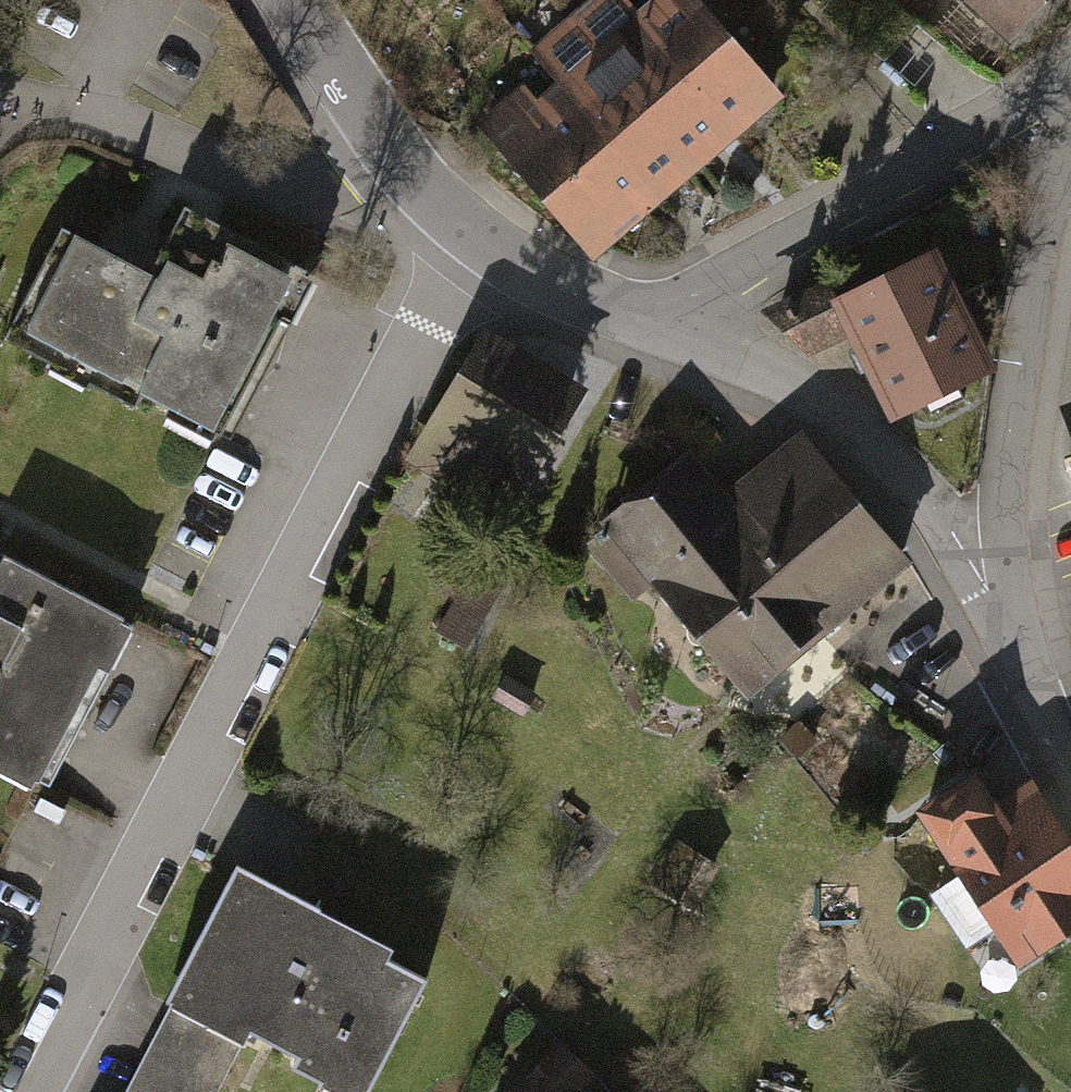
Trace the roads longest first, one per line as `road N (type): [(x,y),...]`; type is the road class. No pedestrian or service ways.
road 1 (residential): [(20,1091),(475,234)]
road 2 (residential): [(1070,121),(1042,207),(1013,428),(1008,512),(1024,660)]
road 3 (residential): [(642,321),(777,377),(858,431),(965,556),(1024,660)]
road 4 (residential): [(1070,83),(642,321)]
road 5 (residential): [(289,0),(387,148),(475,234)]
road 6 (residential): [(475,234),(541,277),(642,321)]

